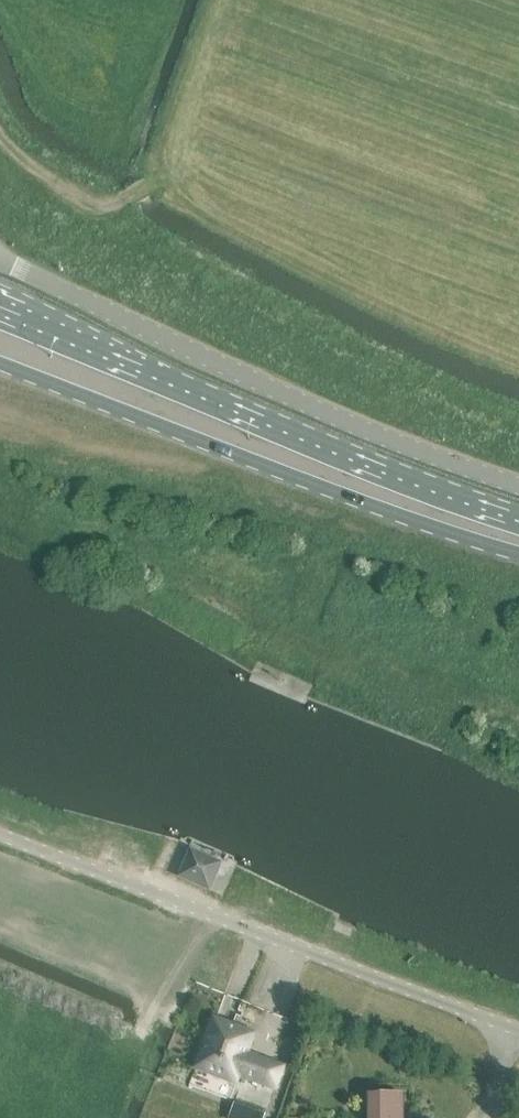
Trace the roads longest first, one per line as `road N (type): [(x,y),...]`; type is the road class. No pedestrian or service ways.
road 1 (tertiary): [(518,482),(347,418),(0,258)]
road 2 (primary): [(518,514),(0,307)]
road 3 (tertiary): [(518,1030),(0,834)]
road 4 (primary): [(0,364),(518,553)]
road 5 (track): [(0,127),(53,179),(83,195),(117,202),(175,174)]

